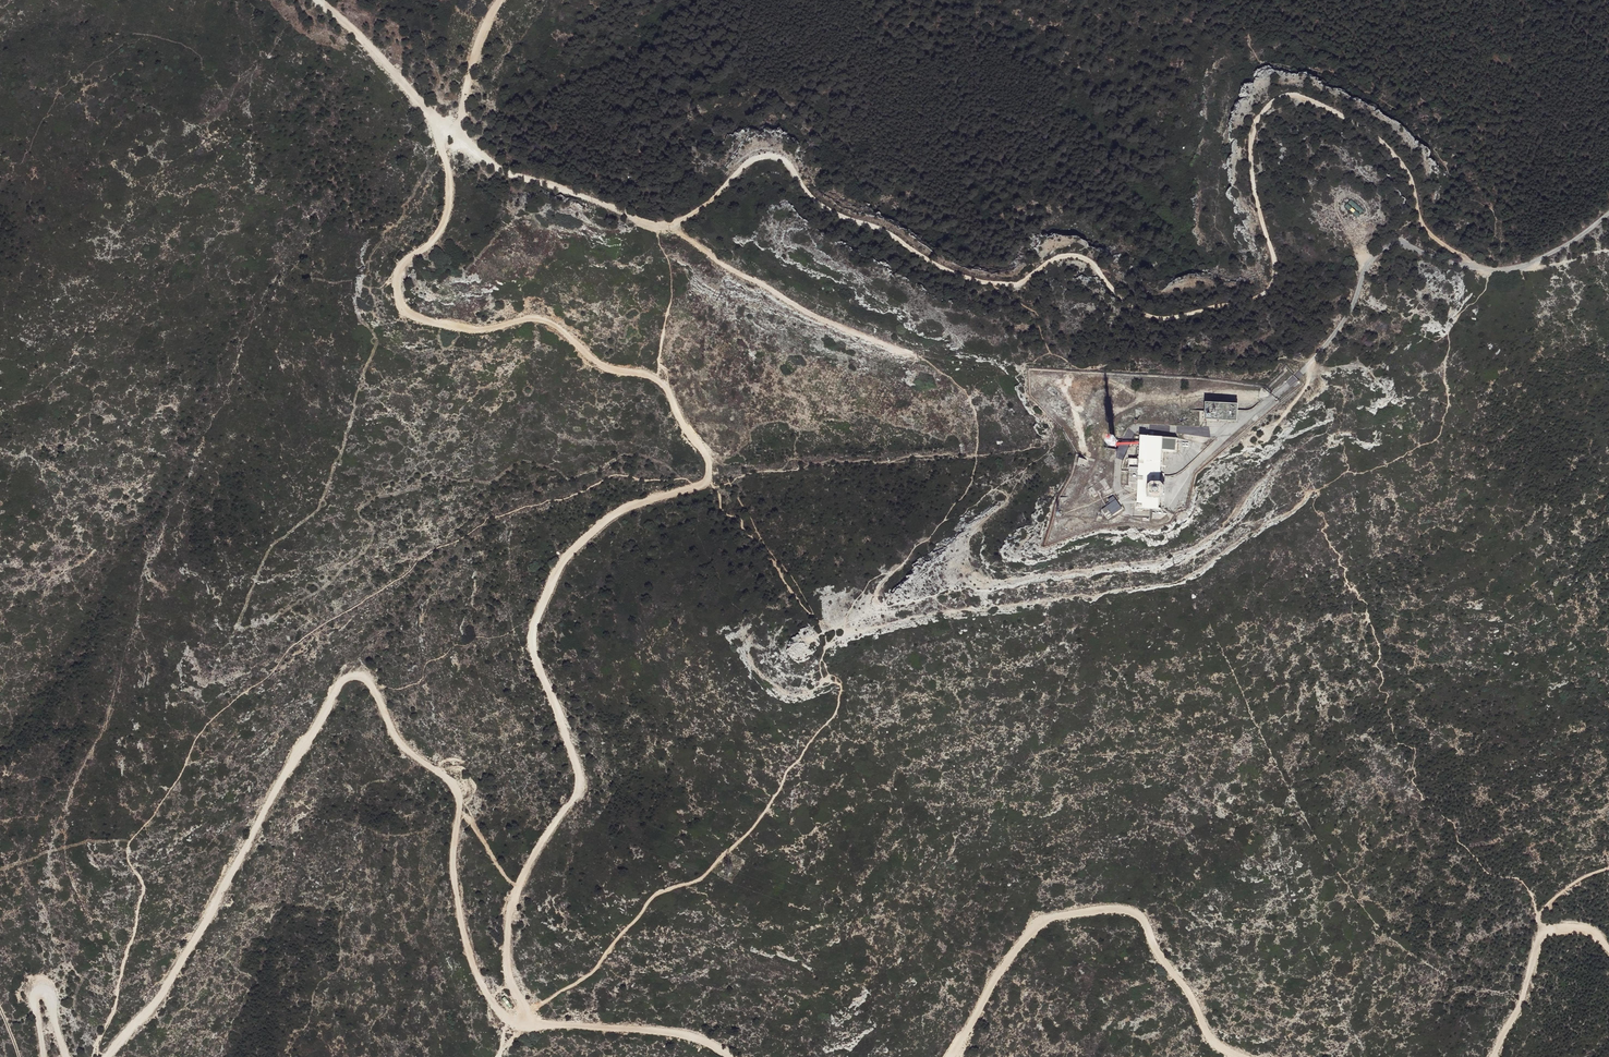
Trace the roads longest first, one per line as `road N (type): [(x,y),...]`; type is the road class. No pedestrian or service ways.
road 1 (track): [(107,1056),(162,992),(274,789),(350,677),(371,683),(394,730),(457,788),(455,880),(472,962),(505,1019),(533,1020),(509,971),(509,923),(526,872),(582,779),(536,659),(534,627),(566,560),(604,522),(699,486),(710,473),(656,380),(598,363),(543,318),(471,330),(427,322),(407,309),(399,271),(447,215),(447,128),(507,170),(660,226),(707,203),(754,159),(775,158),(817,204),(951,273),(1018,285),(1057,260),(1080,258),(1132,308),(1161,320),(1255,298),(1274,279),(1250,141),(1268,107),(1298,97),(1388,148),(1407,173),(1427,229),(1491,272)]
road 2 (track): [(1243,1056),(1220,1045),(1142,914),(1121,906),(1038,924),(954,1056)]
road 3 (track): [(1491,272),(1388,243),(1372,257),(1316,360),(1187,476)]
road 4 (track): [(733,1056),(678,1033),(533,1020)]
road 5 (track): [(447,128),(322,0)]
road 6 (track): [(46,1056),(34,998),(41,987),(53,994),(67,1056)]
road 7 (track): [(463,135),(460,92),(498,0)]
road 8 (track): [(1546,930),(1494,1056)]
road 9 (track): [(1608,215),(1526,268),(1491,272)]

